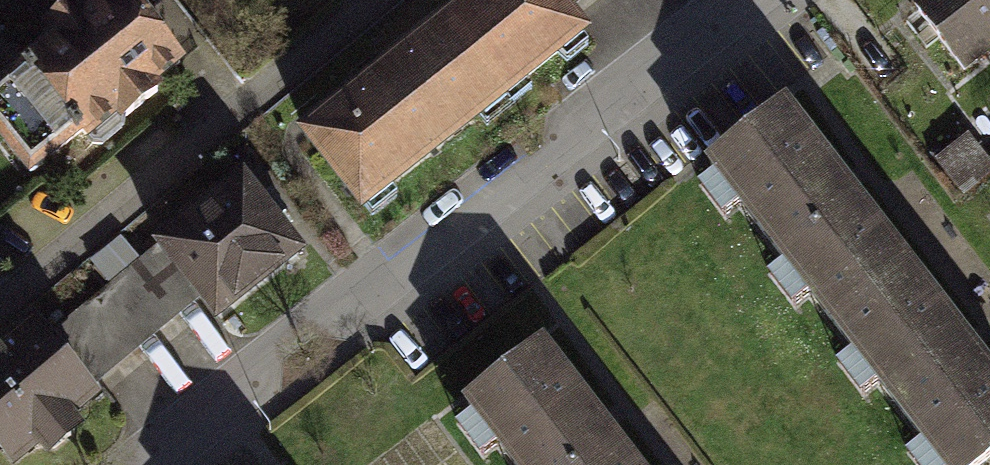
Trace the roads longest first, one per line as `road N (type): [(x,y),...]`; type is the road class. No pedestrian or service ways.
road 1 (residential): [(735,0),(138,464)]
road 2 (residential): [(0,301),(371,0)]

